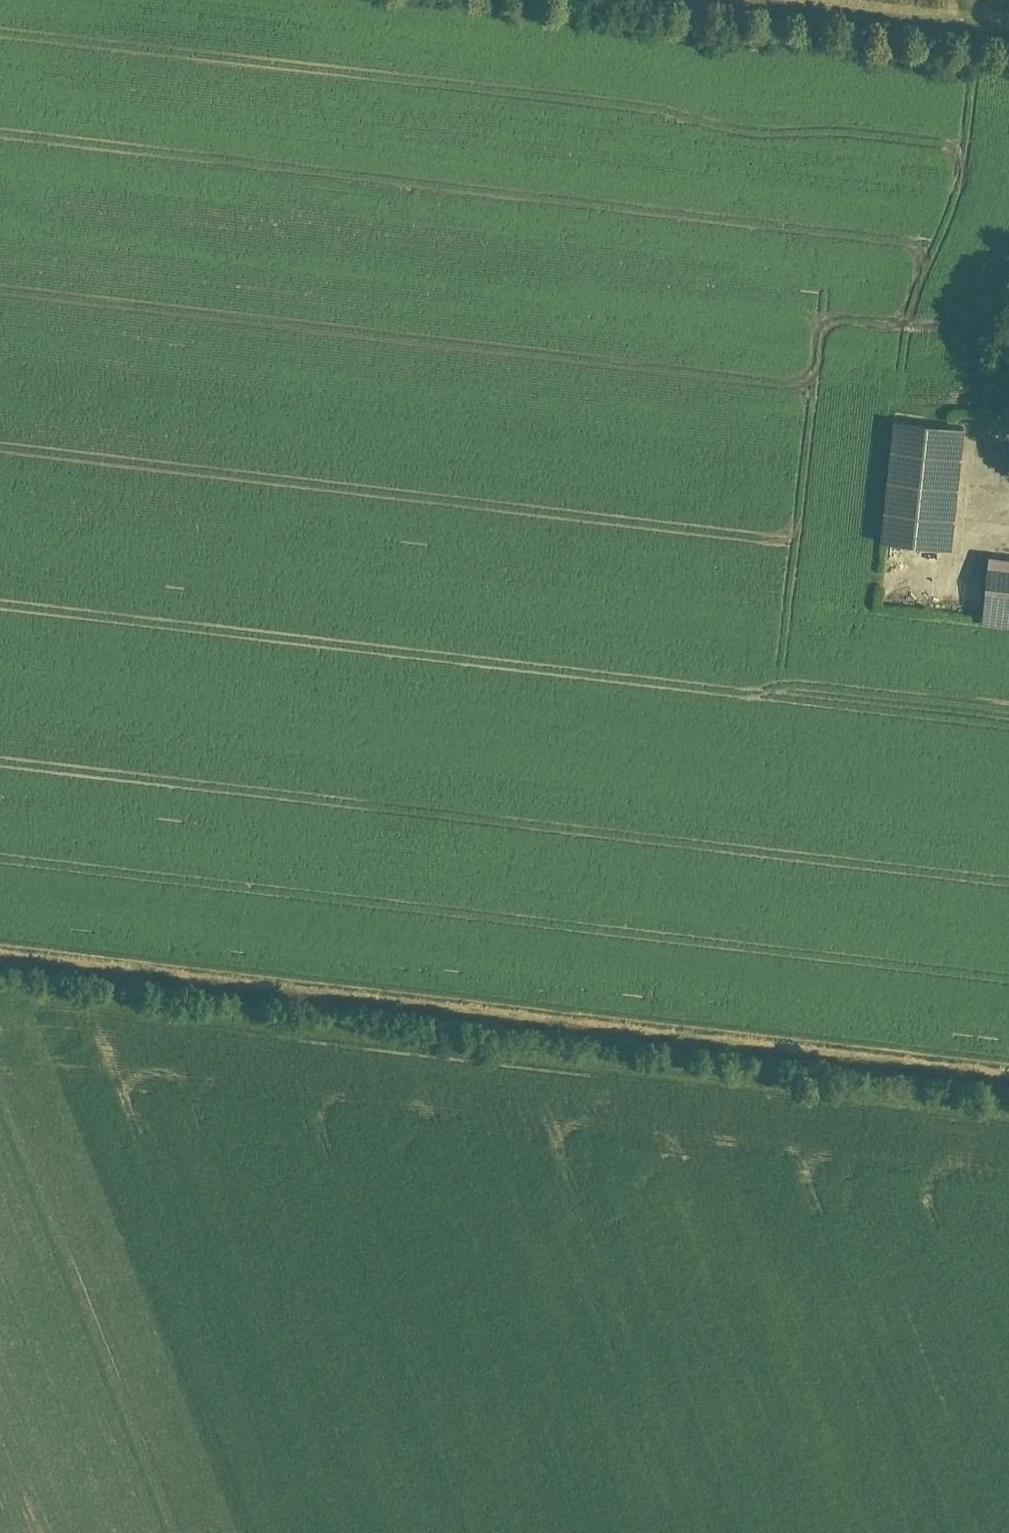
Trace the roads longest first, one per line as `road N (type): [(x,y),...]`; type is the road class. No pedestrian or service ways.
road 1 (residential): [(675,0),(1008,38)]

